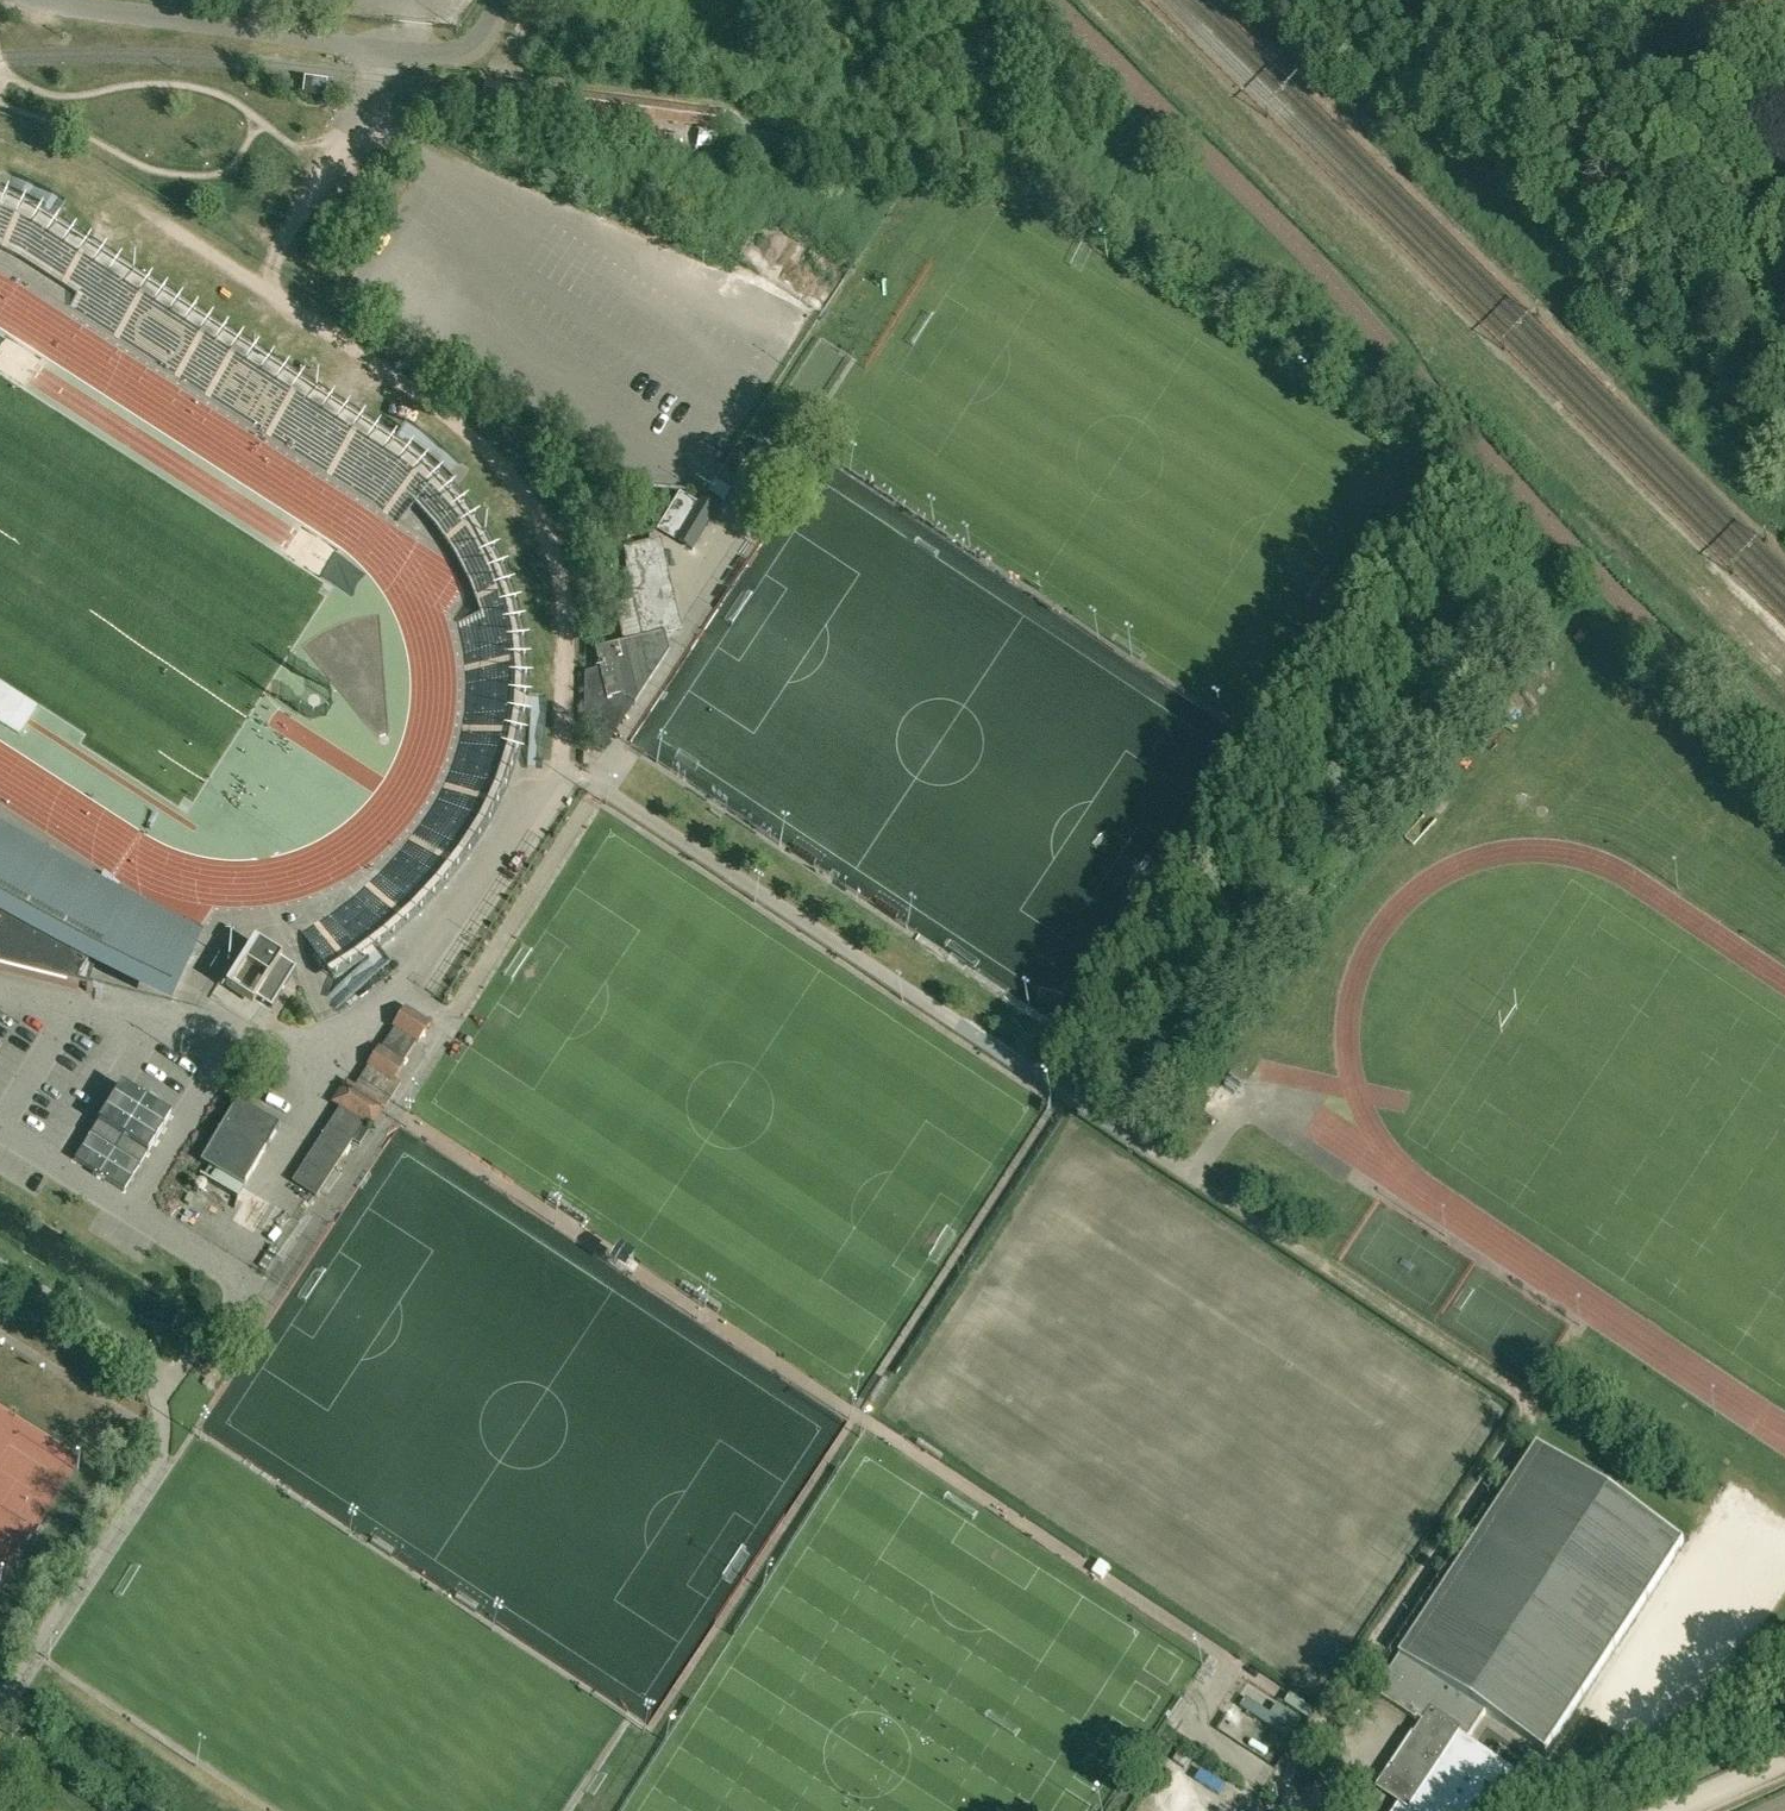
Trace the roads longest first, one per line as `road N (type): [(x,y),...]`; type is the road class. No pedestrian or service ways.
road 1 (unclassified): [(50,0),(447,54),(477,40),(501,0)]
road 2 (unclassified): [(1673,1810),(1784,1761)]

